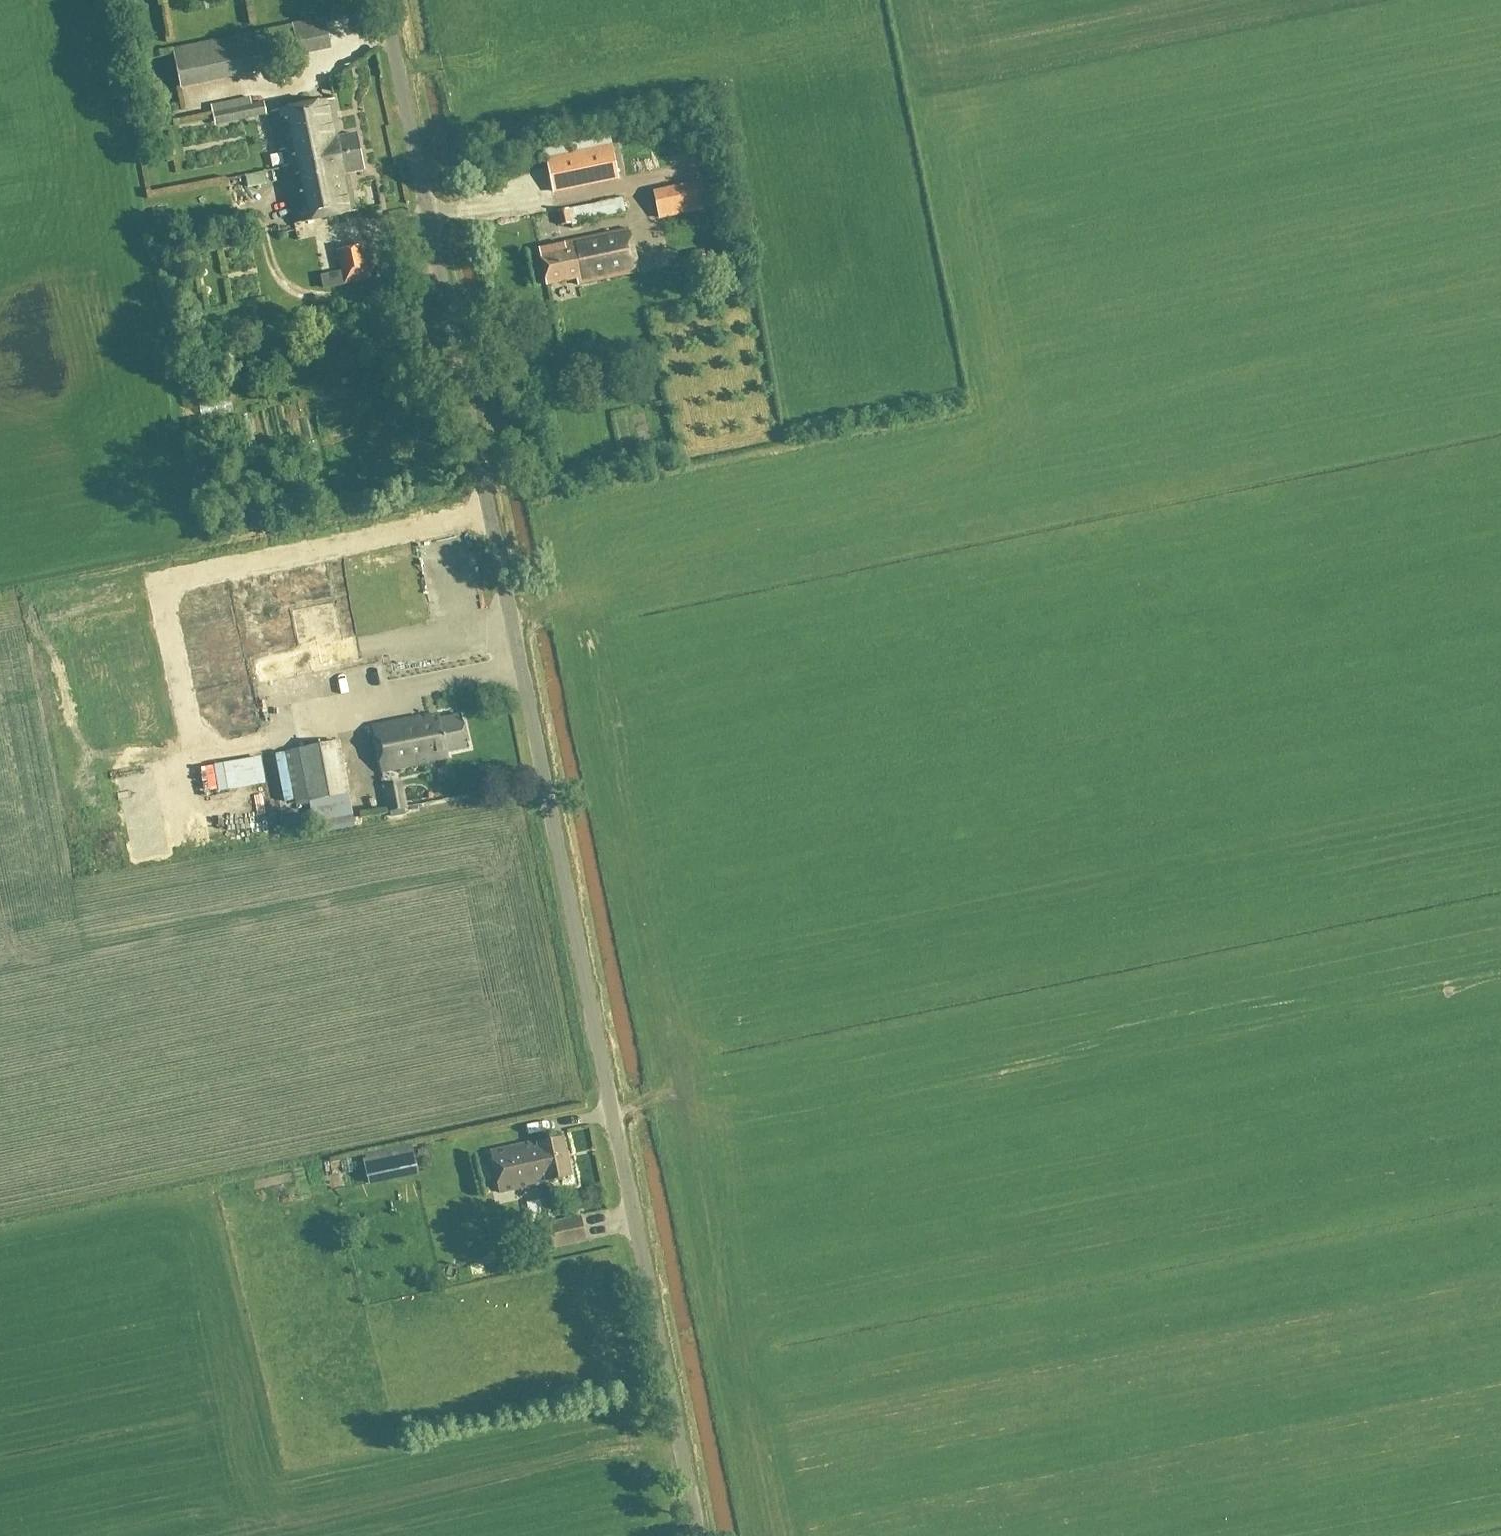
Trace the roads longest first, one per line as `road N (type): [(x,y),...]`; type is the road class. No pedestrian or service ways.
road 1 (unclassified): [(700,1535),(381,0)]

